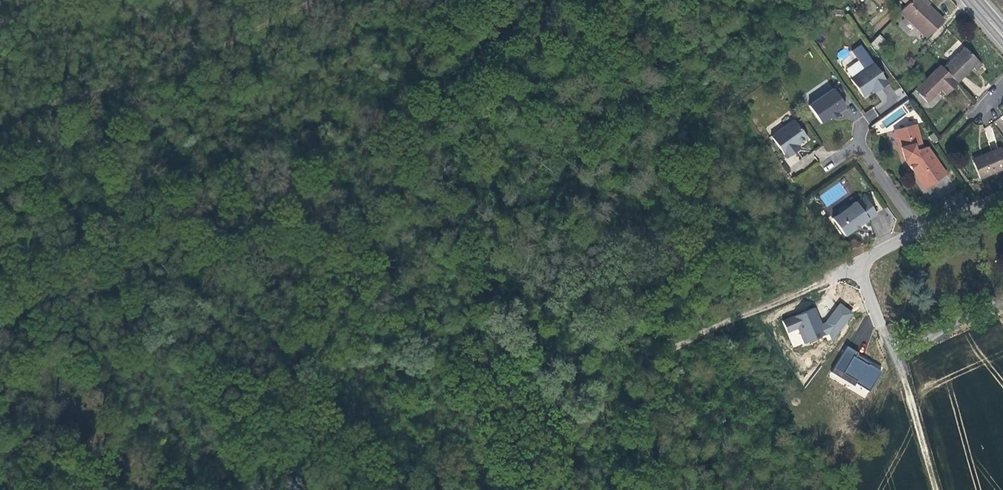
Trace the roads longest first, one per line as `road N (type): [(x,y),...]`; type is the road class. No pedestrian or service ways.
road 1 (track): [(687,339),(399,359),(0,343)]
road 2 (track): [(826,281),(672,347),(480,489)]
road 3 (track): [(312,0),(168,73),(0,117)]
road 4 (track): [(935,489),(895,355)]
road 5 (residential): [(1002,303),(895,355)]

